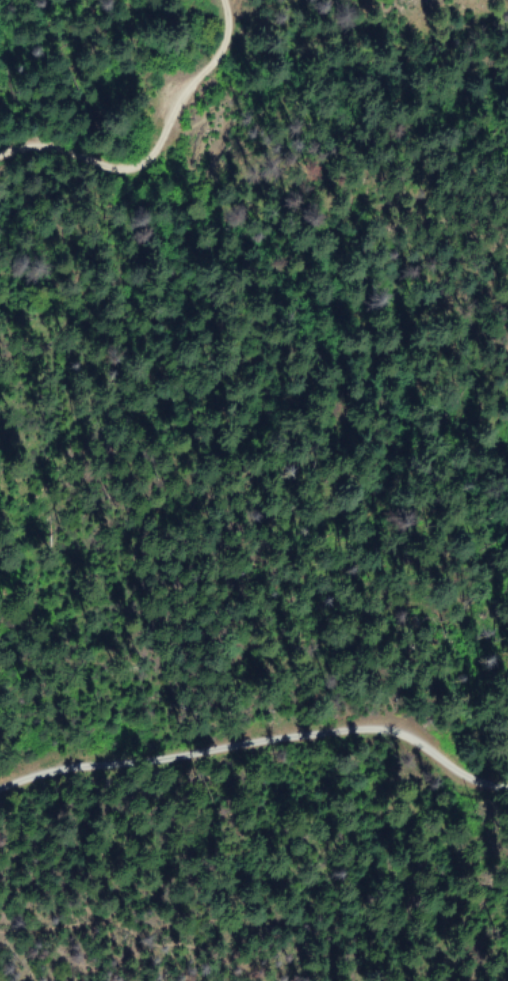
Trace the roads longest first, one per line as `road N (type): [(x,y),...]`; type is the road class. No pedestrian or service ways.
road 1 (track): [(507,753),(432,750),(375,707),(252,696),(131,713),(33,742),(0,767)]

